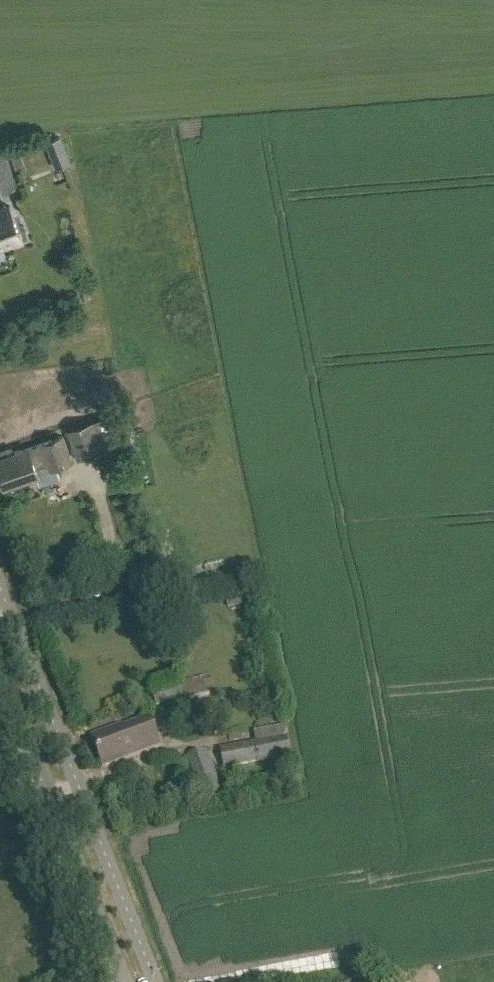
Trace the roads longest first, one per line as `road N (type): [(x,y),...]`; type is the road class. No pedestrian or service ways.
road 1 (unclassified): [(118,981),(0,681)]

